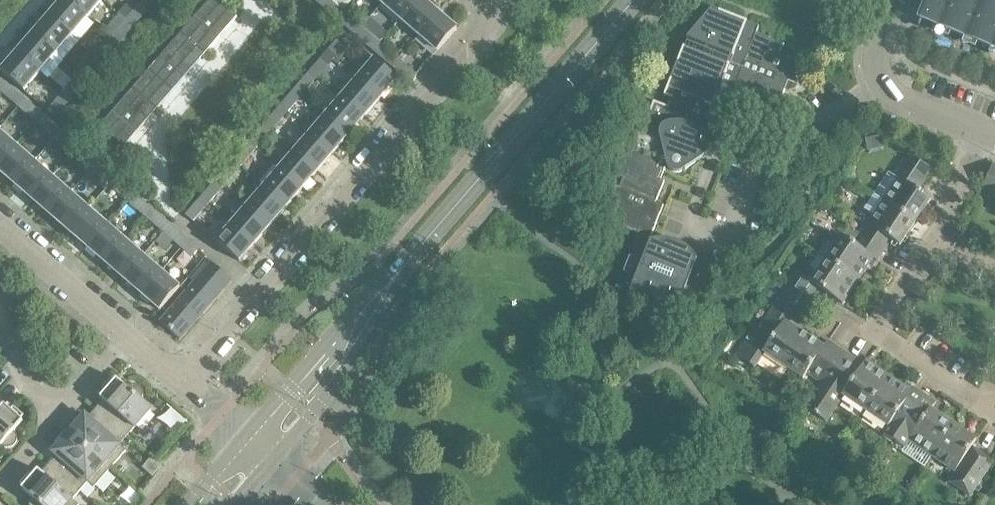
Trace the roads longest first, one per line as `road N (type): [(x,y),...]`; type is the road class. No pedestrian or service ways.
road 1 (secondary): [(258,452),(633,0)]
road 2 (residential): [(181,385),(501,11),(491,0)]
road 3 (residential): [(933,243),(881,331),(994,409)]
road 4 (residential): [(980,127),(893,92),(876,75),(901,0)]
road 5 (residential): [(0,226),(133,344)]
road 6 (residential): [(980,127),(933,243)]

